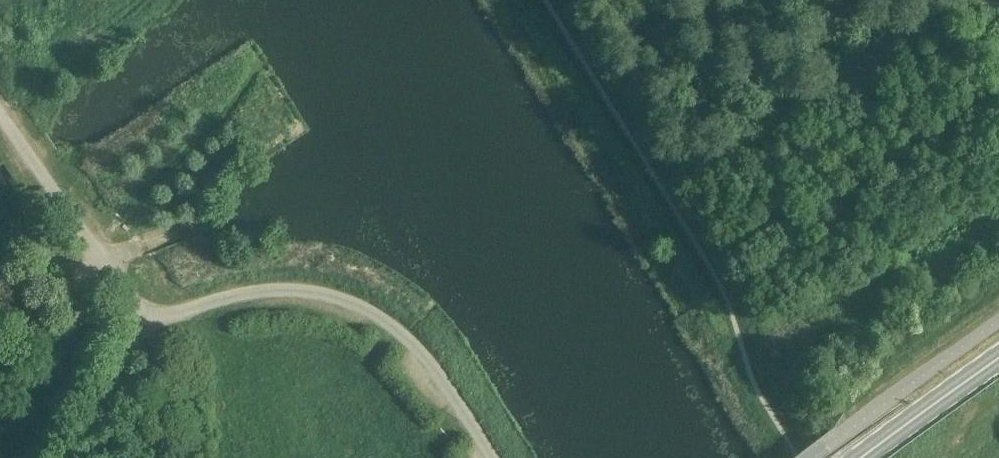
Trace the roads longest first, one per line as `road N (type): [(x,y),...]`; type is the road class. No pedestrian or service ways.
road 1 (unclassified): [(490,457),(403,335),(348,304),(309,293),(272,295),(141,326),(100,261)]
road 2 (track): [(100,261),(113,213),(249,74)]
road 3 (unclassified): [(100,261),(0,116)]
road 4 (secondary): [(861,457),(998,358)]

